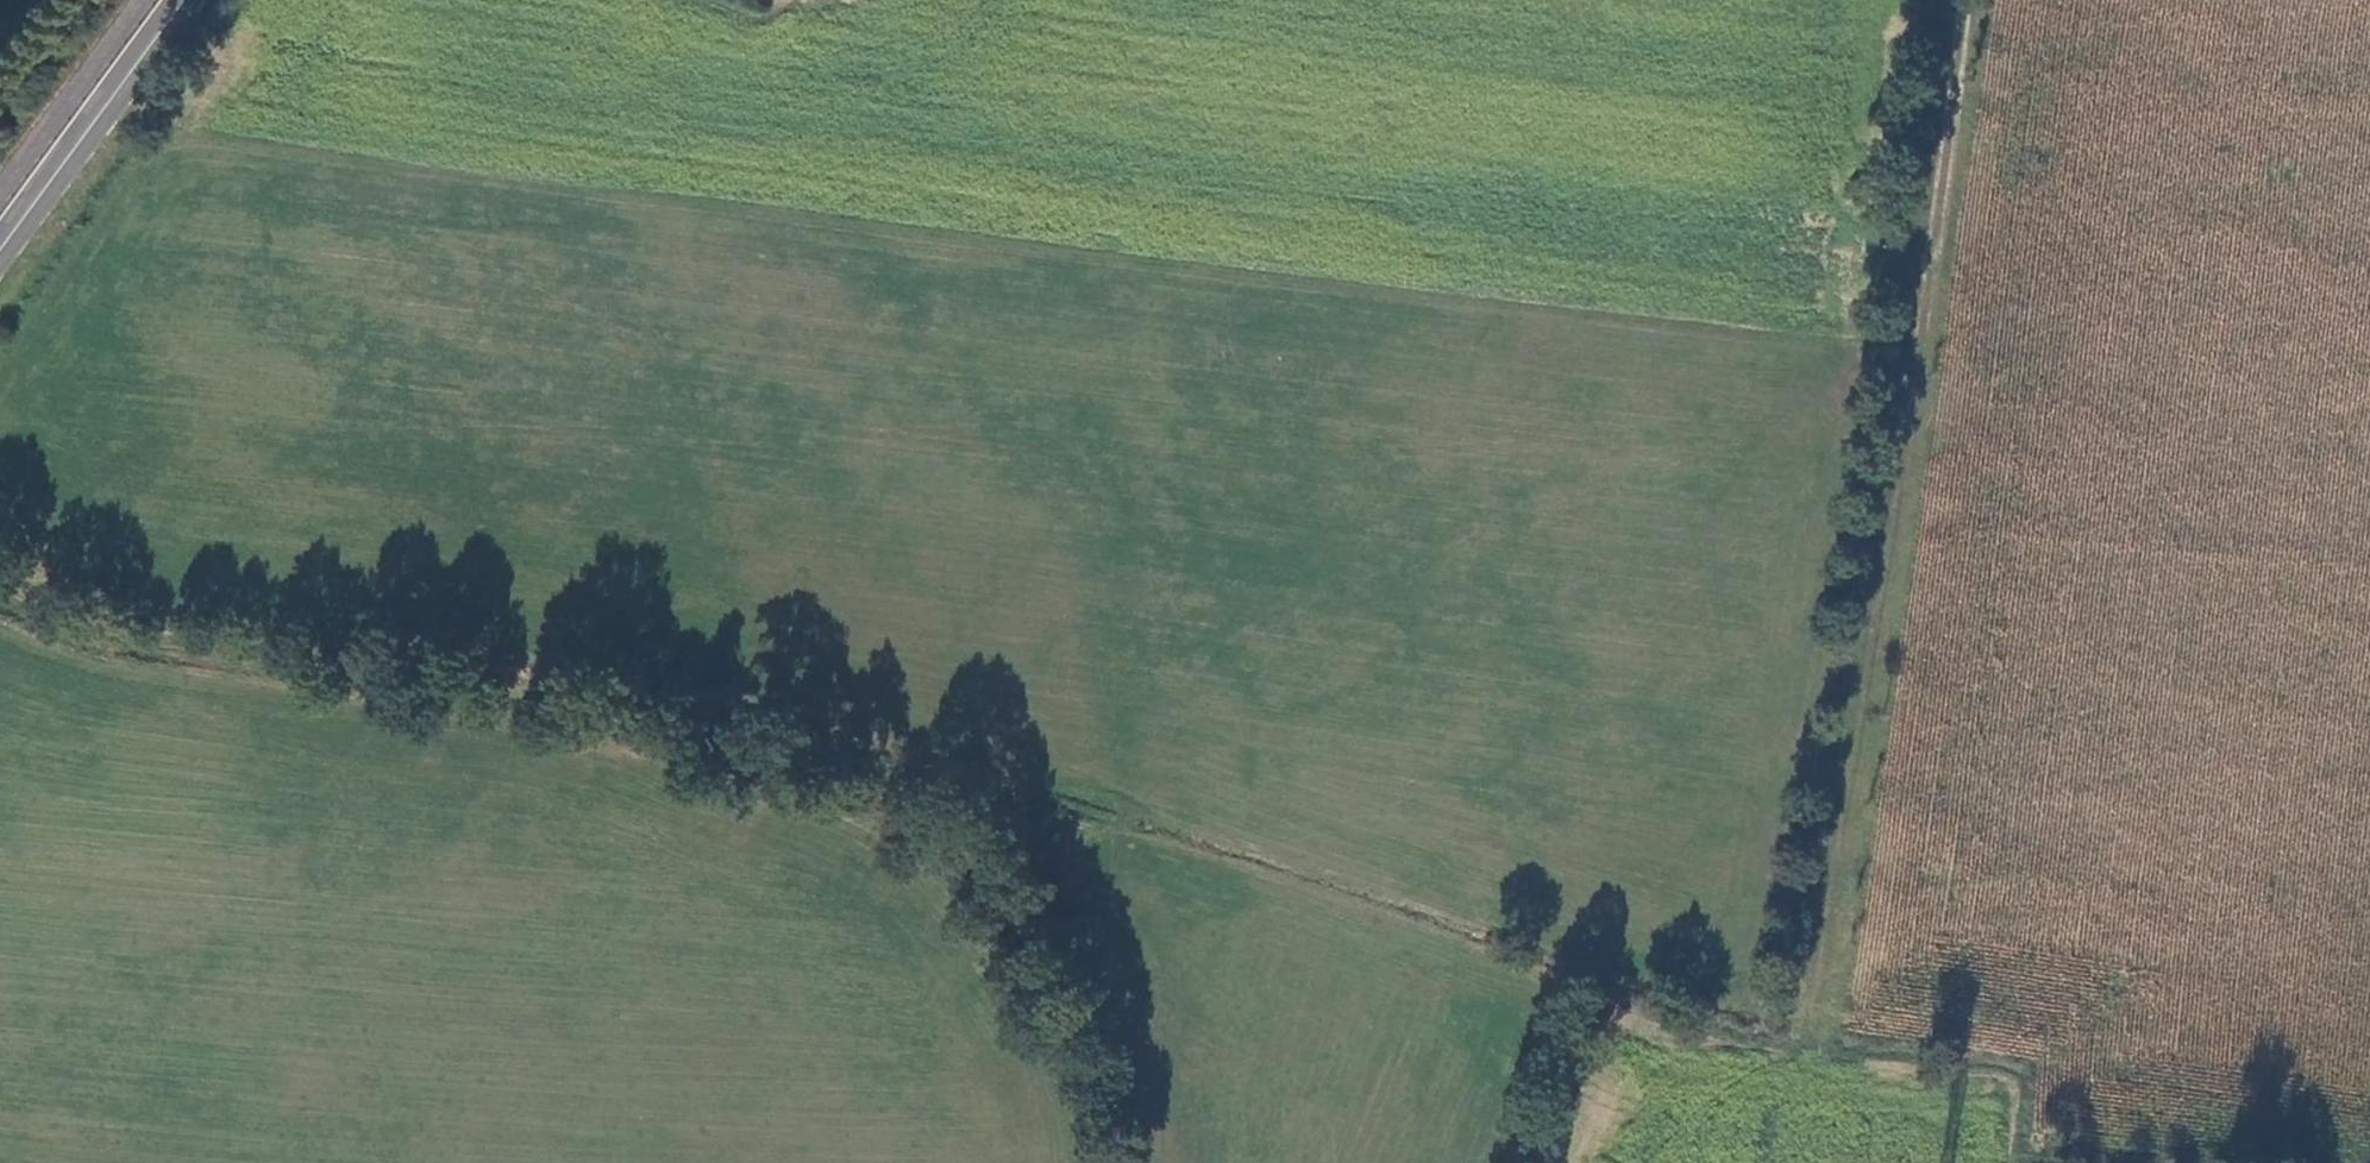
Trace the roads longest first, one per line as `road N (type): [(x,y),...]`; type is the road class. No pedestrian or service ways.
road 1 (track): [(1967,0),(1822,999)]
road 2 (tertiary): [(186,0),(0,252)]

